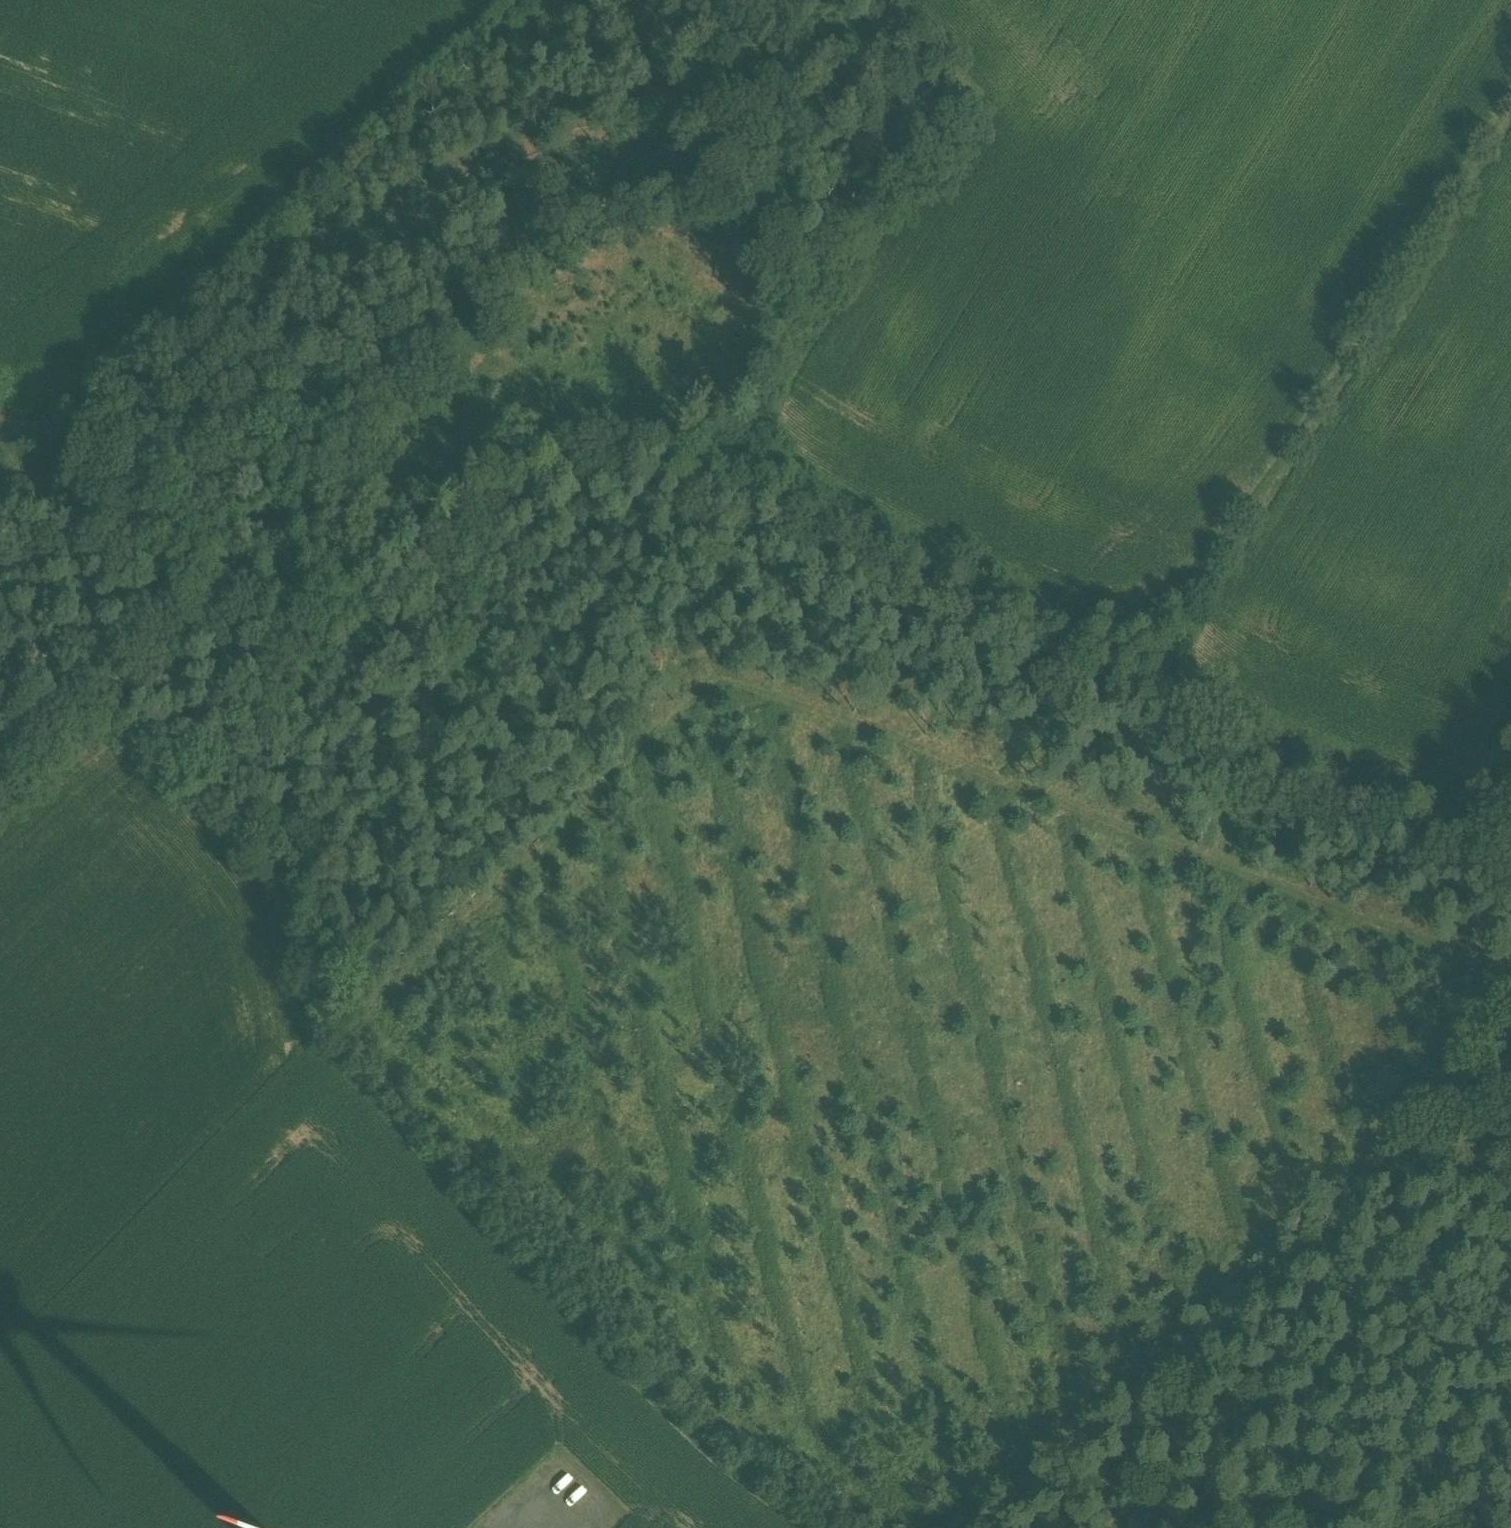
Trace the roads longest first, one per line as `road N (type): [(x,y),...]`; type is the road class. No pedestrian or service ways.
road 1 (track): [(1510,967),(721,679),(382,984)]
road 2 (track): [(989,1527),(1076,1448),(1510,996)]
road 3 (track): [(1326,1527),(1063,1460)]

